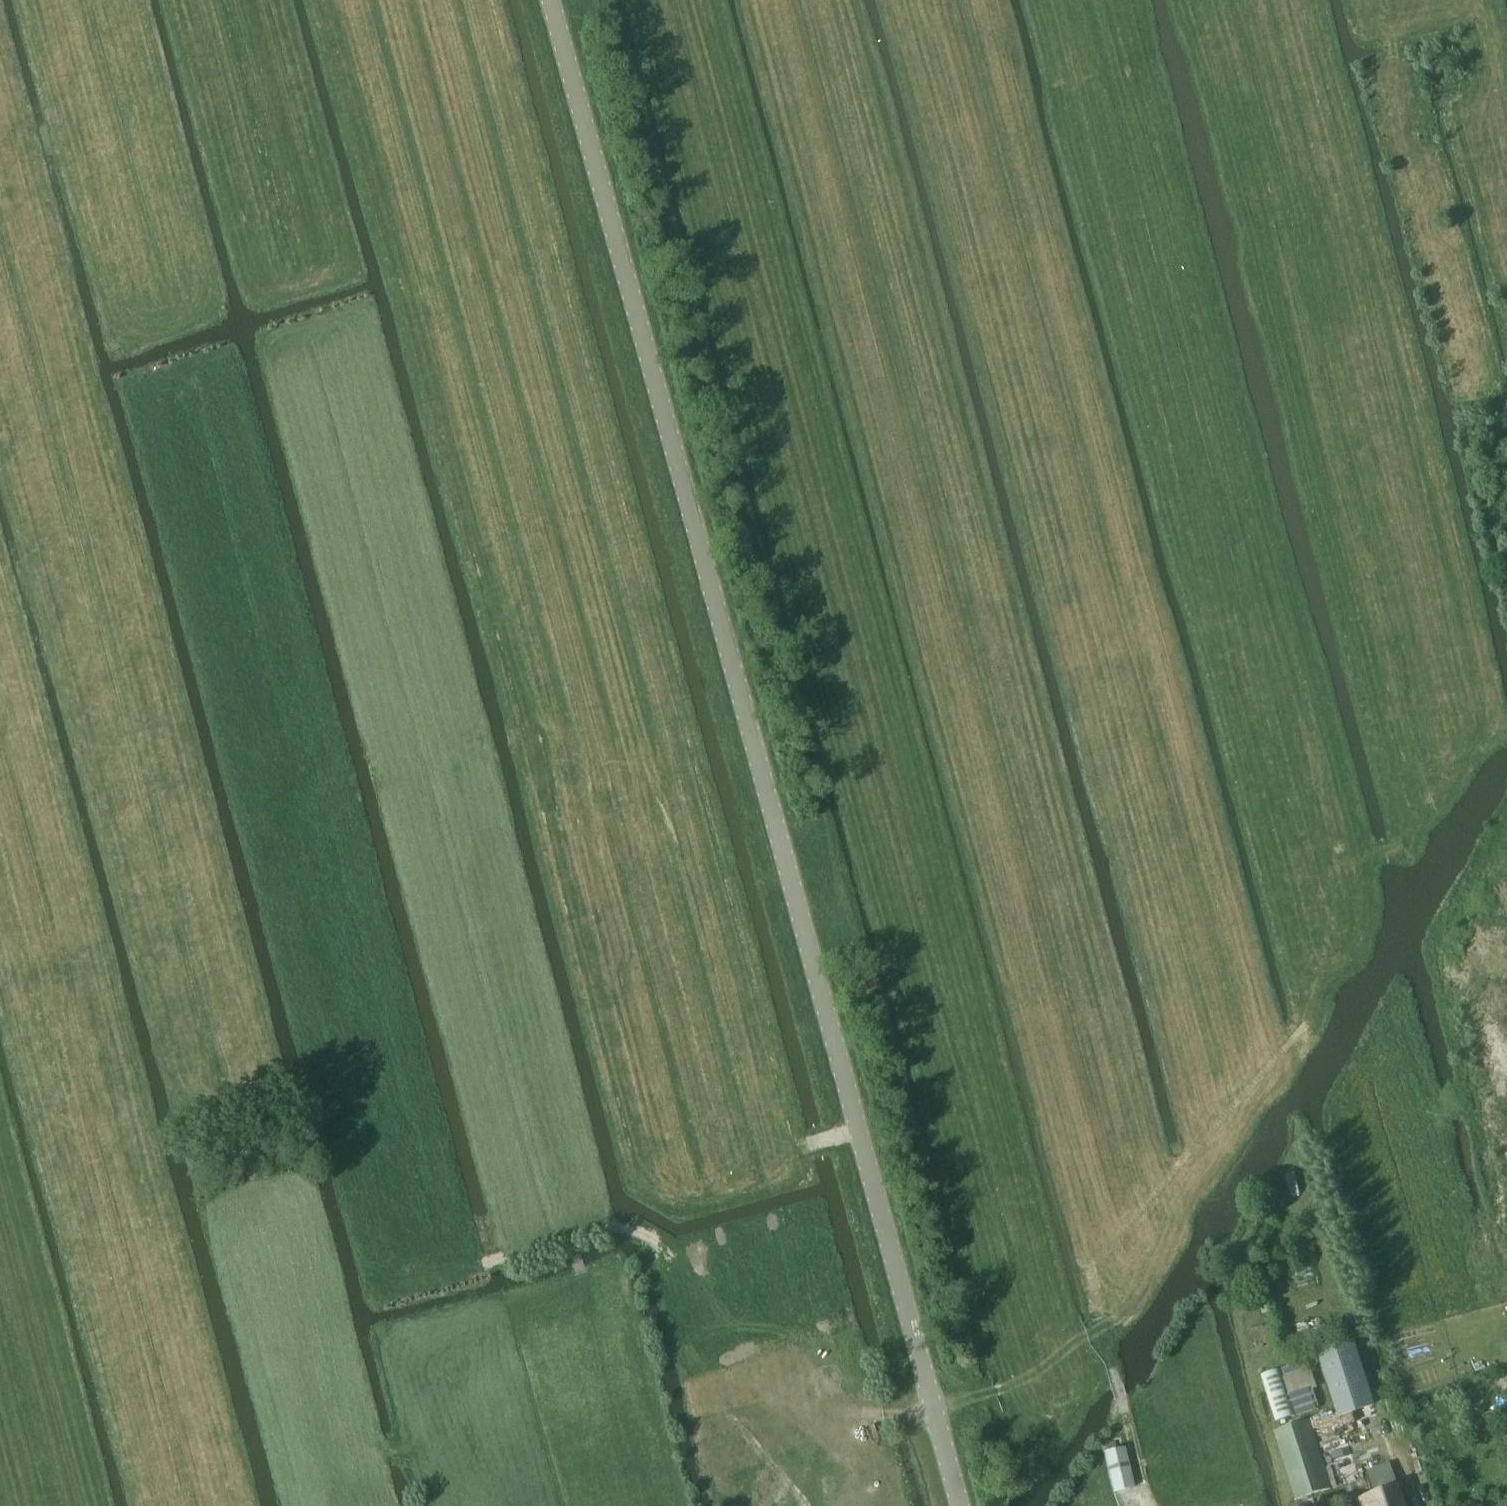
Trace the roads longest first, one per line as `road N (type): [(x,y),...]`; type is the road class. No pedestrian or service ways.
road 1 (unclassified): [(960,1505),(551,0)]

